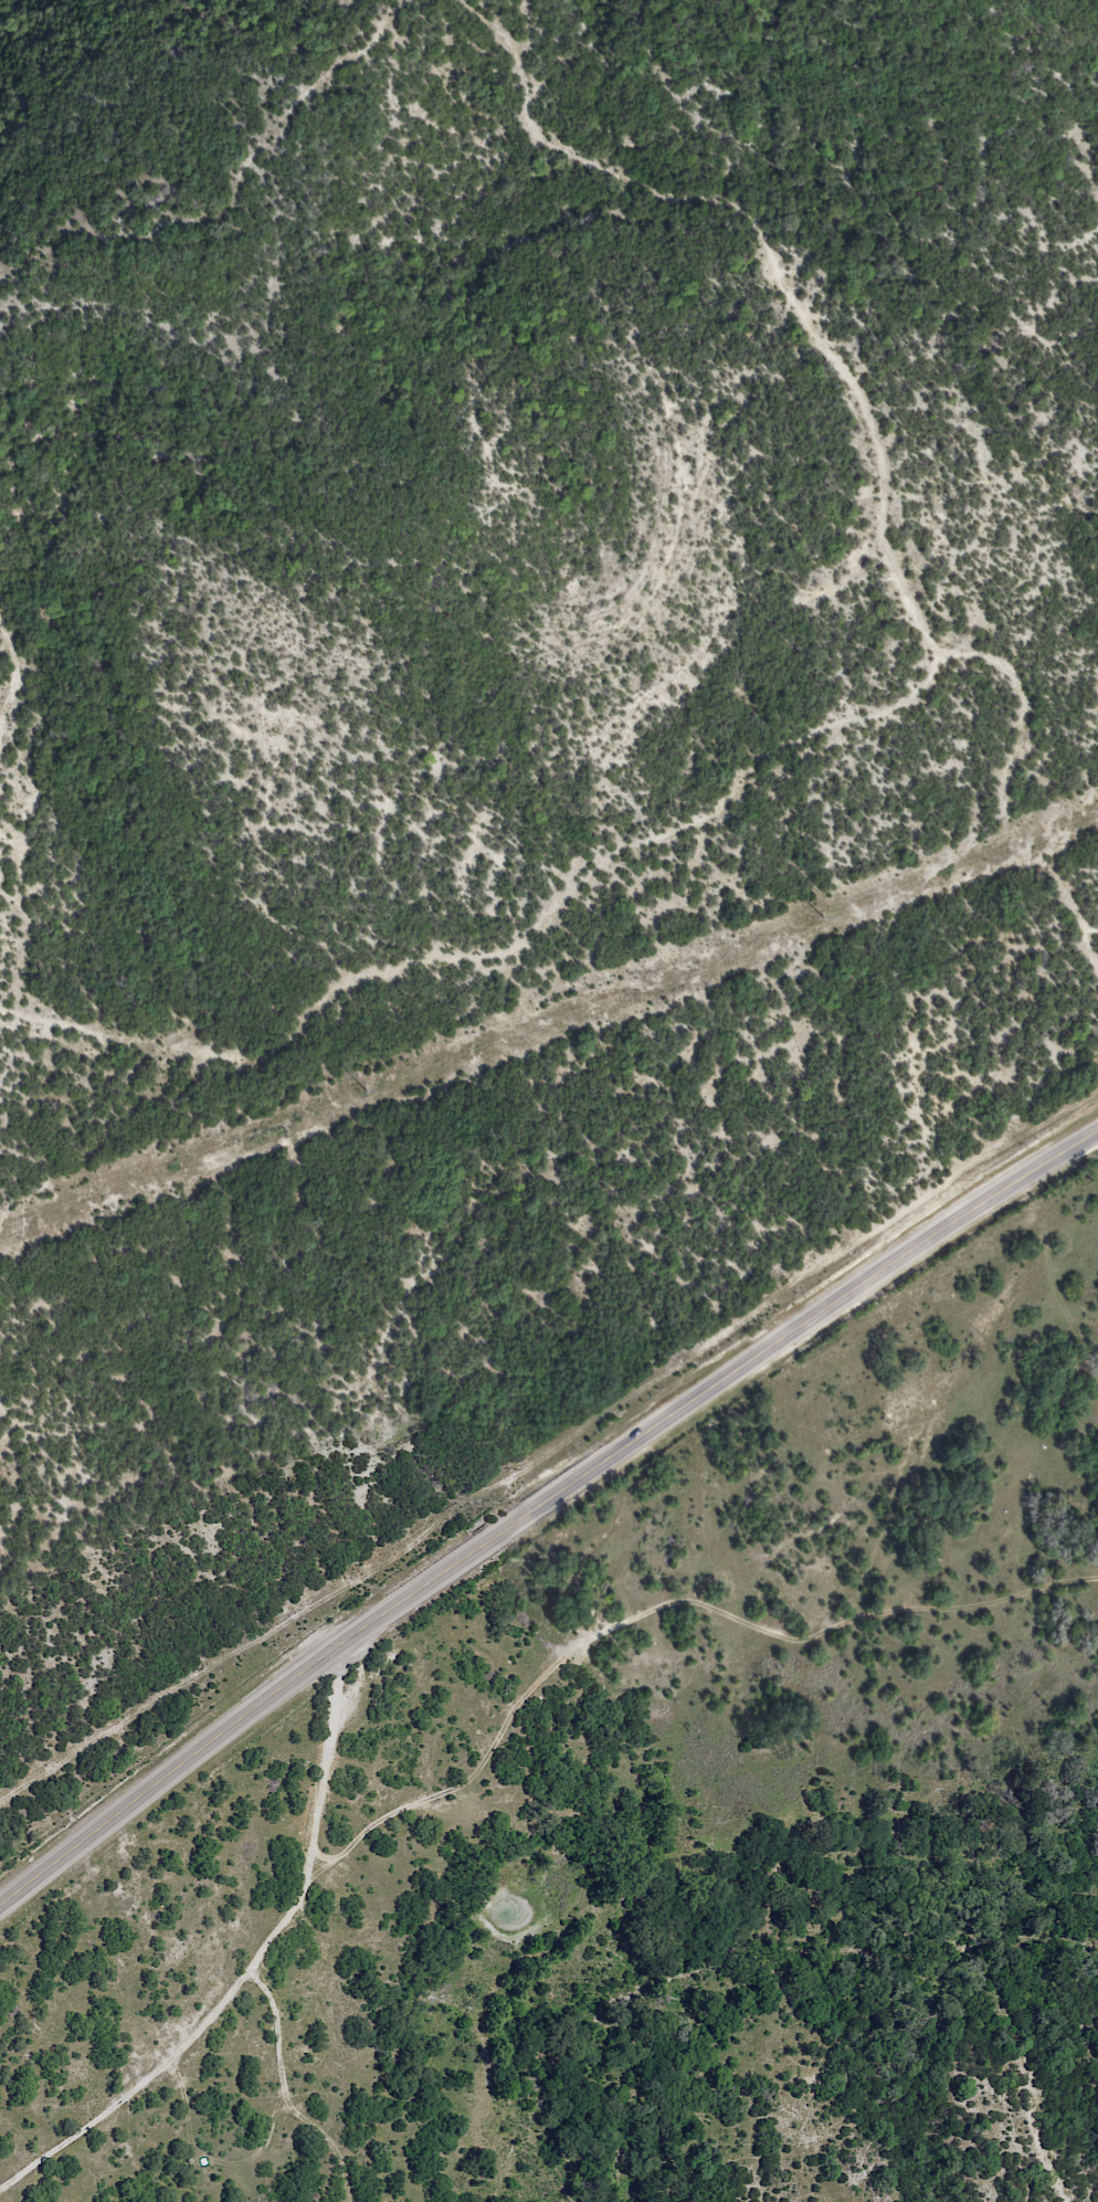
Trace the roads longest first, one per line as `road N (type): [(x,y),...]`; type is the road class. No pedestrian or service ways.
road 1 (primary): [(383,1619),(757,1356),(1097,1135)]
road 2 (residential): [(0,2187),(152,2075),(239,1981),(291,1909),(313,1872),(344,1646)]
road 3 (primary): [(0,1902),(383,1619)]

